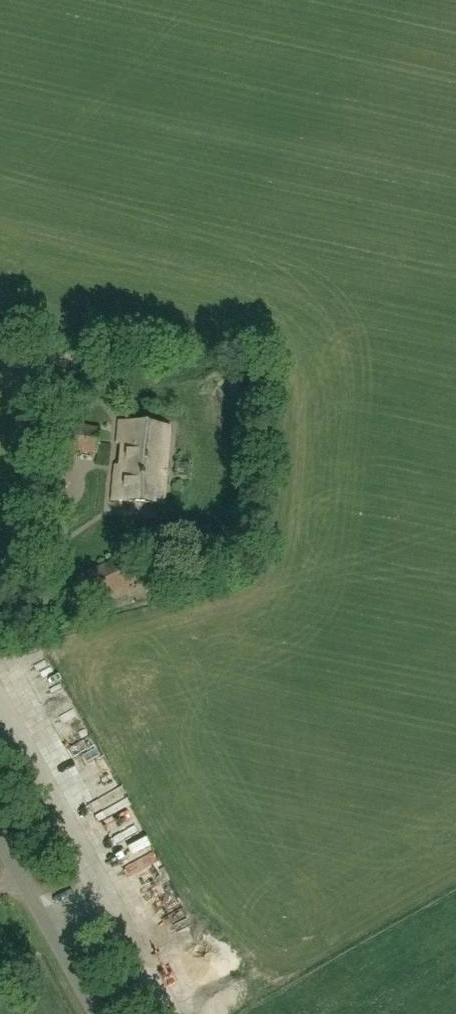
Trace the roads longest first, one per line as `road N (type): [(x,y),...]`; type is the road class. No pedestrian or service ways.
road 1 (unclassified): [(105,1013),(0,828)]

